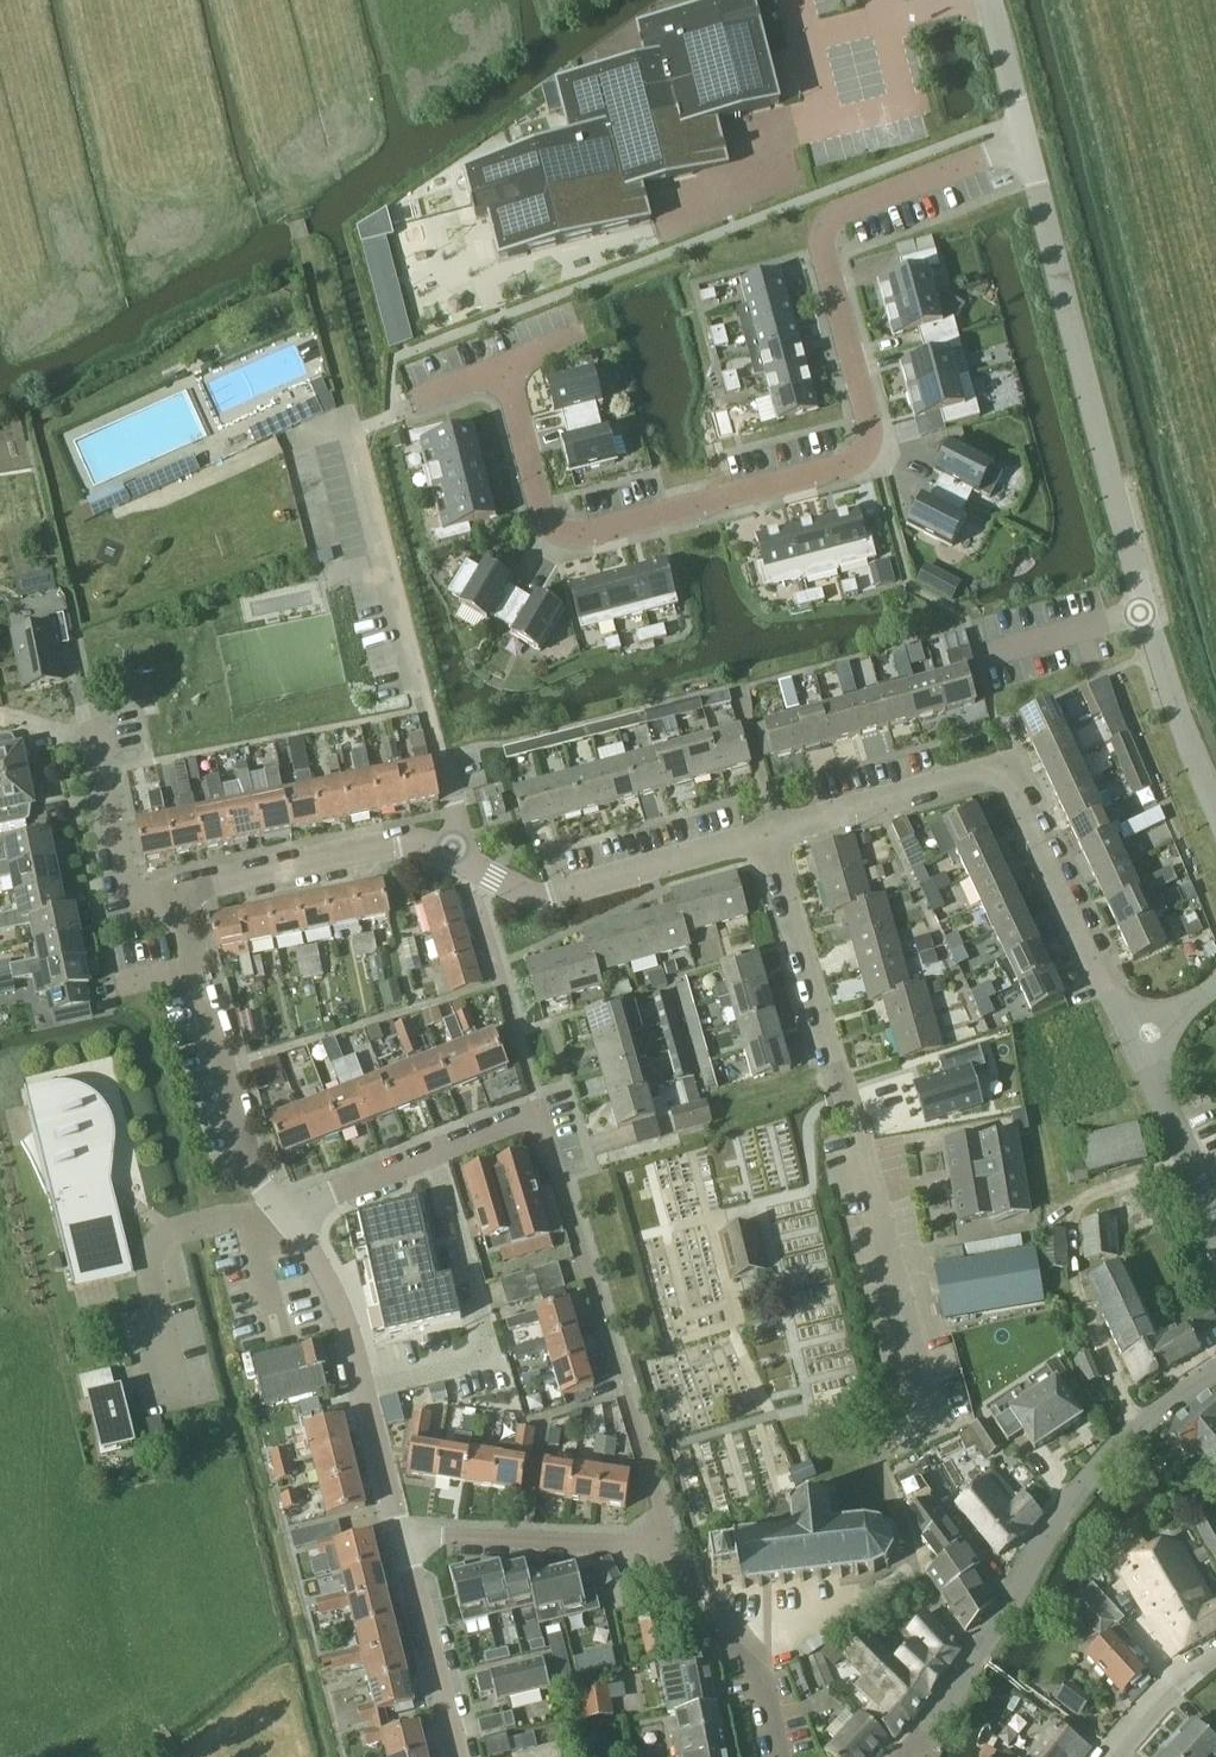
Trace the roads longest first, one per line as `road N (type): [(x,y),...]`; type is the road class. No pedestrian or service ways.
road 1 (residential): [(1022,146),(840,215),(827,228),(822,261),(869,431),(868,449),(849,471),(567,541),(539,511),(500,372)]
road 2 (residential): [(664,1543),(539,1114),(324,1200),(293,1226)]
road 3 (unclassified): [(1215,812),(1144,616),(1022,146)]
road 4 (residential): [(1160,1042),(1118,1011),(1004,778),(985,776),(767,837)]
road 5 (unclassified): [(908,1756),(949,1708),(1076,1493),(1137,1433),(1215,1377)]
road 6 (residential): [(464,862),(452,786),(409,684),(351,433)]
road 7 (residential): [(174,894),(256,1188),(293,1226)]
road 8 (residential): [(394,1537),(351,1342),(293,1226)]
road 9 (residential): [(767,837),(537,900),(464,862)]
road 10 (residential): [(464,862),(427,846),(392,849),(174,894)]
road 11 (residential): [(845,1104),(767,837)]
road 12 (residential): [(664,1543),(394,1537)]
road 13 (track): [(351,433),(287,175)]
road 14 (residential): [(775,1756),(763,1690),(700,1617),(664,1543)]
road 15 (residential): [(174,894),(132,904),(94,724)]
road 16 (residential): [(452,1756),(394,1537)]
road 17 (unclassified): [(1215,1223),(1176,1142),(1155,1073),(1160,1042)]
road 18 (unclassified): [(1022,146),(987,0)]
road 19 (unclassified): [(1111,1756),(1161,1697),(1215,1652)]

